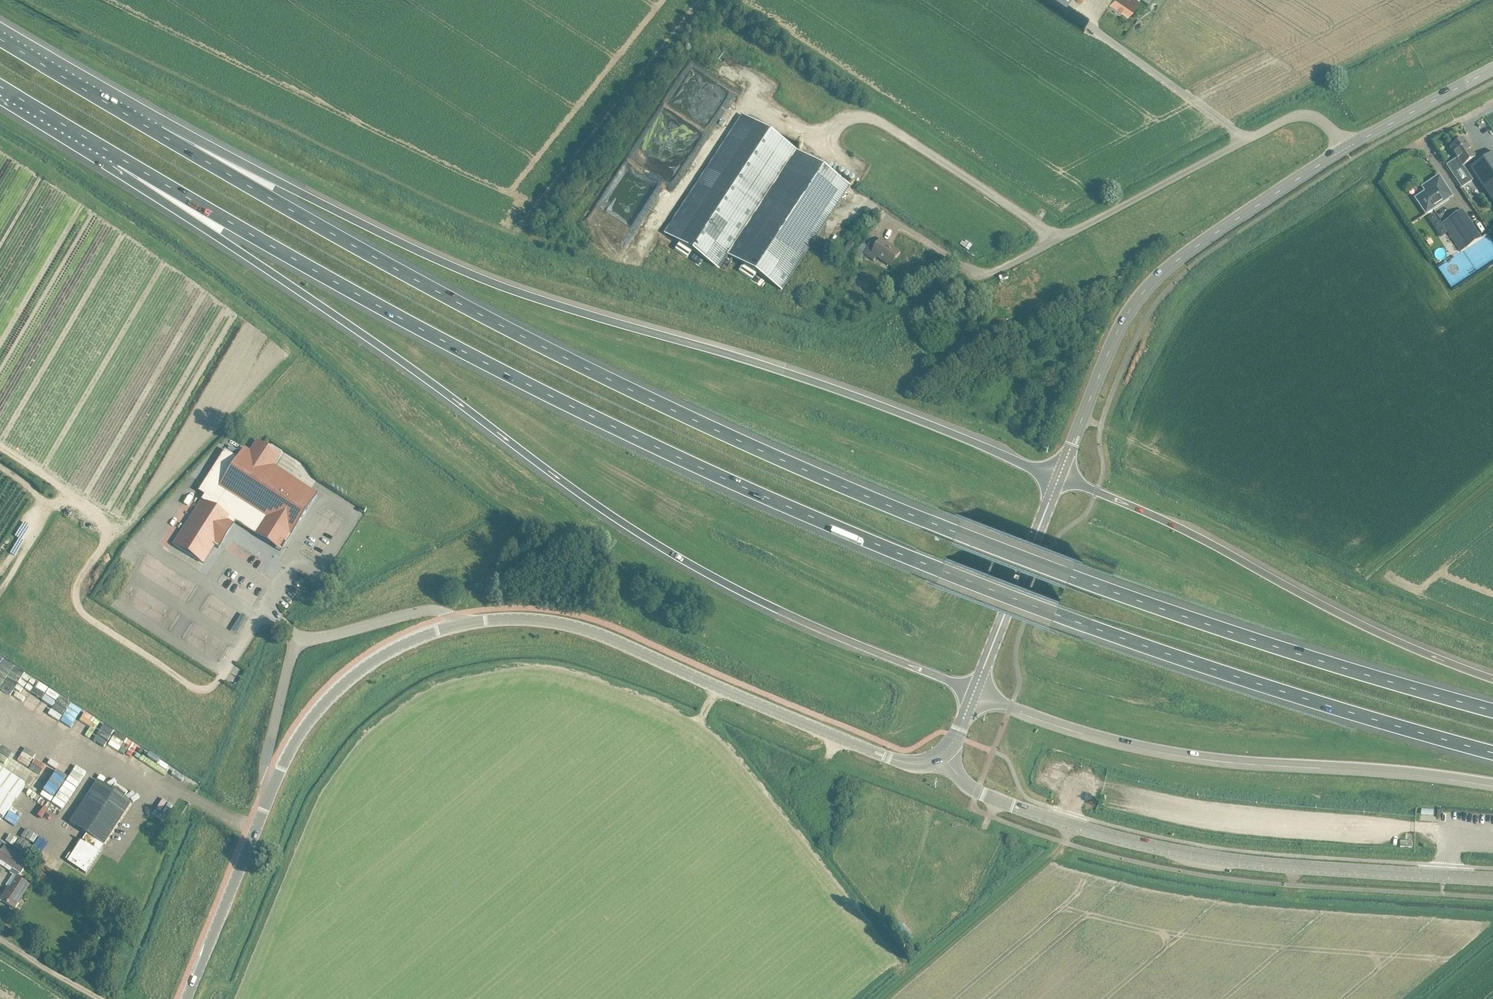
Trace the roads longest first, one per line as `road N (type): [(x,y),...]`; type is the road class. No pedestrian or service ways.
road 1 (motorway): [(1492,709),(1071,577),(833,482),(564,356),(116,109)]
road 2 (motorway): [(119,157),(546,398),(819,520),(1054,614),(1492,752)]
road 3 (motorway): [(1058,478),(831,388),(503,287),(162,122),(116,109)]
road 4 (motorway): [(119,157),(217,237),(624,526),(789,617),(974,691)]
road 5 (secondary): [(186,998),(299,731),(362,668),(435,629),(511,619),(580,627),(886,757)]
road 6 (unclassified): [(1492,882),(1295,869),(1145,847),(977,793),(941,756)]
road 7 (motorway): [(974,691),(1083,731),(1183,754),(1492,785)]
road 8 (motorway): [(1492,679),(1400,643),(1177,527),(1058,478)]
road 9 (secondary): [(1058,478),(1114,339),(1150,285),(1345,149)]
road 10 (unclassified): [(1345,149),(1308,116),(1246,140),(1052,0)]
road 11 (secondary): [(974,691),(1058,478)]
road 12 (secondary): [(1345,149),(1492,70)]
road 13 (motorway): [(0,86),(119,157)]
road 14 (motorway): [(116,109),(0,38)]

